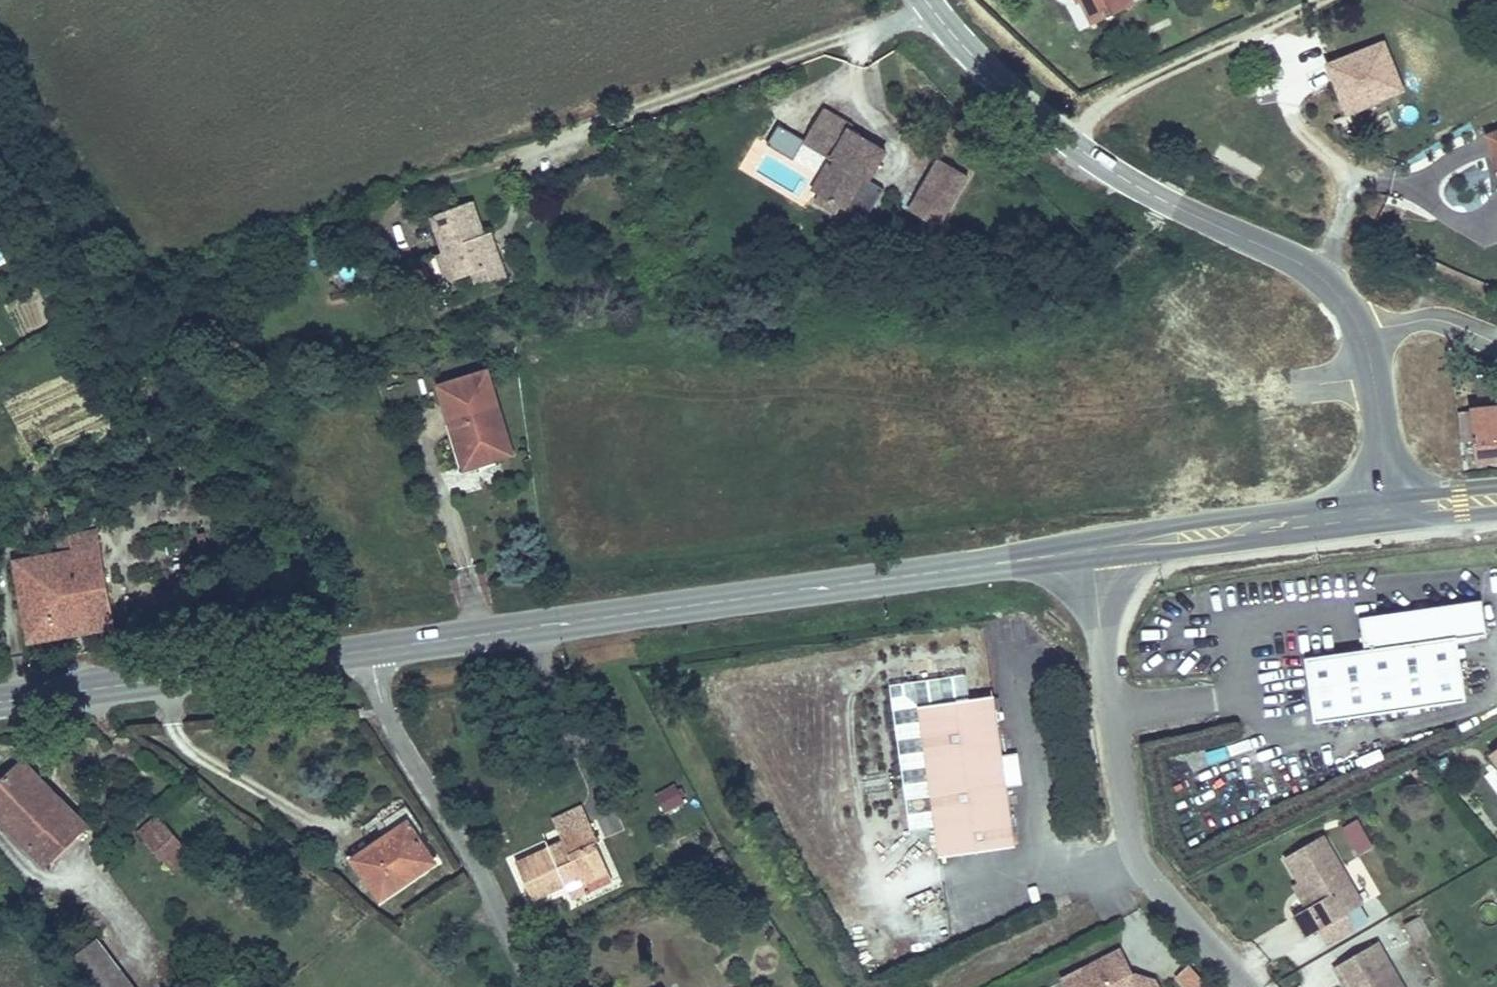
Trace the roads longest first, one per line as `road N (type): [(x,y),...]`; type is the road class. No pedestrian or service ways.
road 1 (primary): [(1094,551),(352,653)]
road 2 (secondary): [(926,0),(1013,97),(1070,143),(1179,207),(1324,271),(1358,331),(1373,381),(1391,510)]
road 3 (residential): [(1094,551),(1128,816),(1149,878),(1246,986)]
road 4 (residential): [(352,653),(478,867),(529,986)]
road 5 (primary): [(352,653),(0,700)]
road 6 (primary): [(1391,510),(1094,551)]

